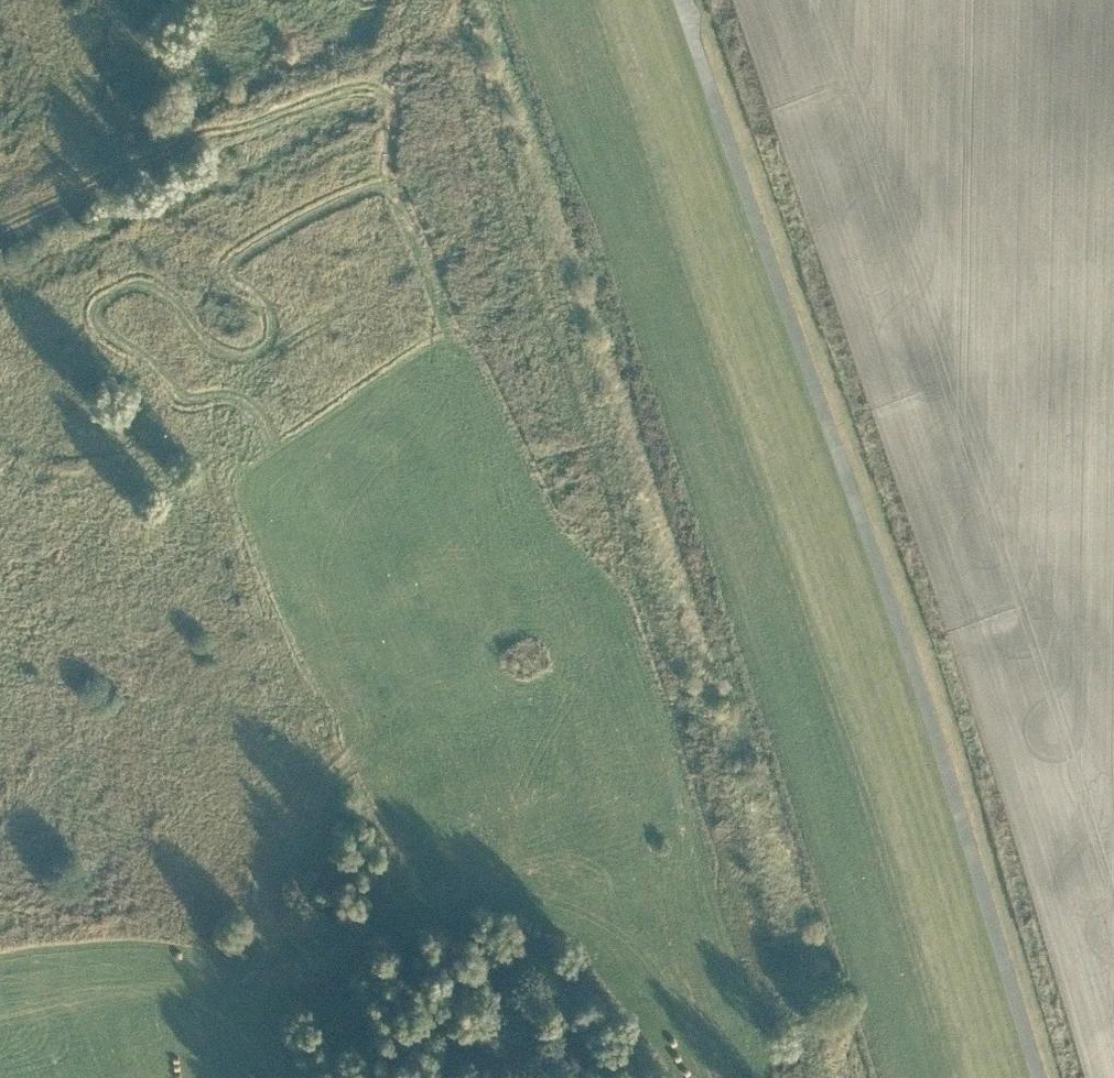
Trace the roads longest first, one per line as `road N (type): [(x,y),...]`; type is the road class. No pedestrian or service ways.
road 1 (track): [(1036,1077),(888,593),(680,0)]
road 2 (track): [(0,221),(398,46)]

